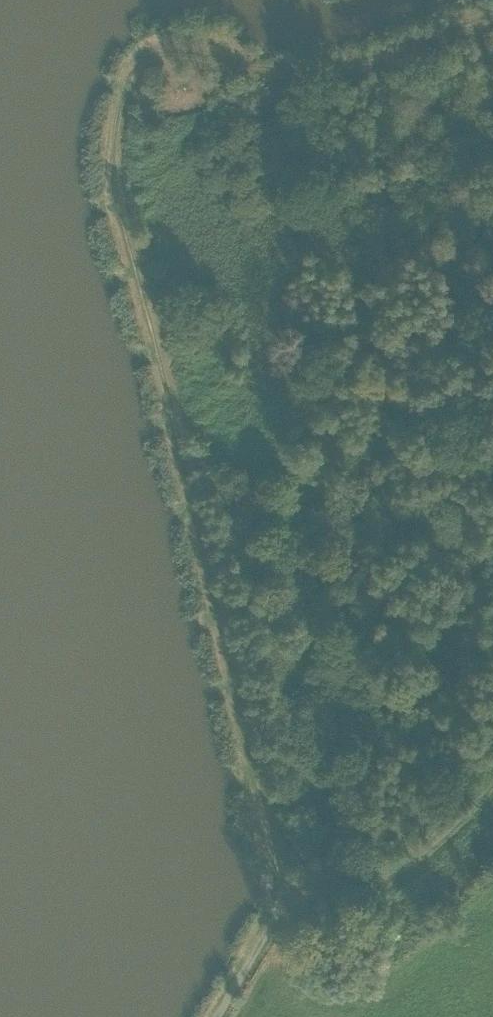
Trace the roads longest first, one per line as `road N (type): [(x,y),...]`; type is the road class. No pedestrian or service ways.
road 1 (track): [(128,77),(113,164),(116,203),(289,903)]
road 2 (track): [(289,903),(399,869),(445,836),(492,781)]
road 3 (track): [(217,1016),(256,943),(289,903)]

